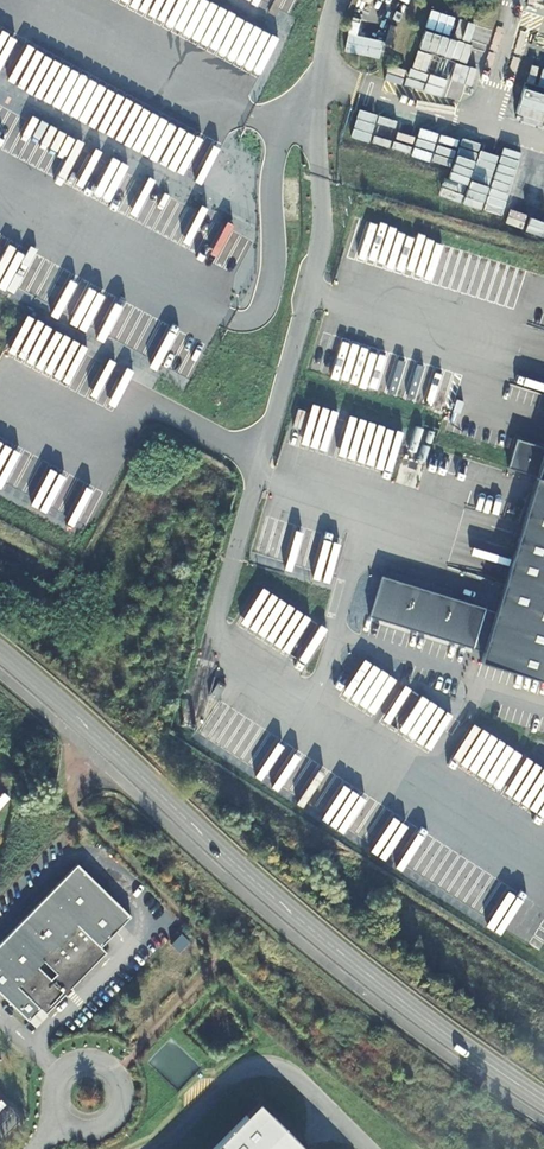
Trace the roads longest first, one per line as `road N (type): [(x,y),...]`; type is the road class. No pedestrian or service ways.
road 1 (tertiary): [(0,659),(312,937),(543,1100)]
road 2 (unclassified): [(337,0),(315,115),(321,243),(212,644)]
road 3 (residential): [(60,1122),(87,1133),(103,1129),(120,1106),(121,1090),(102,1066),(85,1062),(61,1072)]

